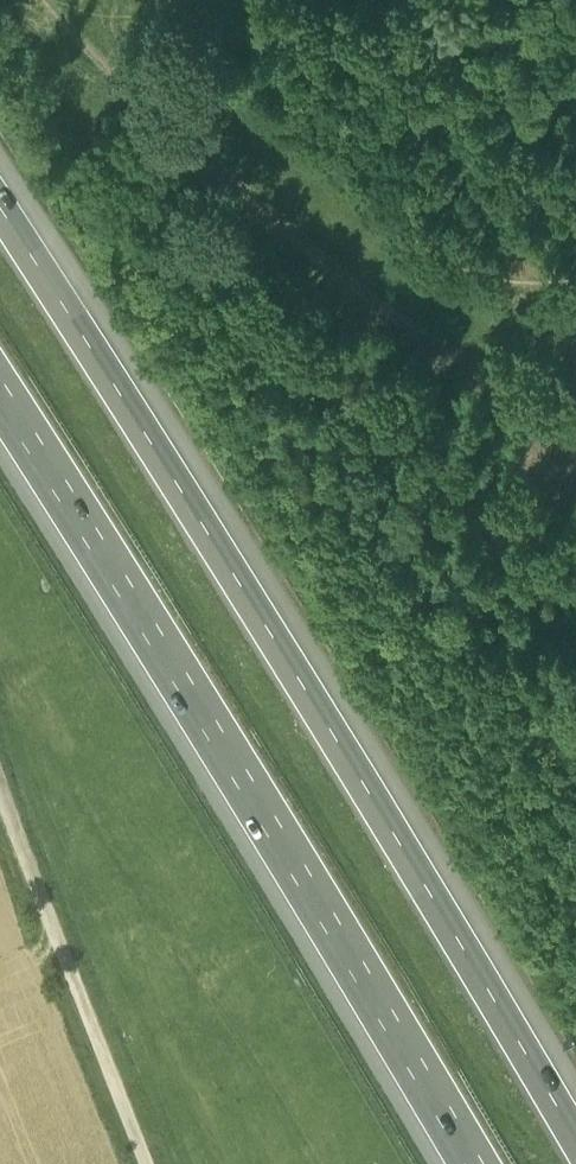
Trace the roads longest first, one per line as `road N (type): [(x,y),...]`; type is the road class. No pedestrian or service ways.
road 1 (motorway): [(575,1143),(313,691),(0,205)]
road 2 (motorway): [(0,409),(206,729),(463,1163)]
road 3 (track): [(0,785),(148,1163)]

